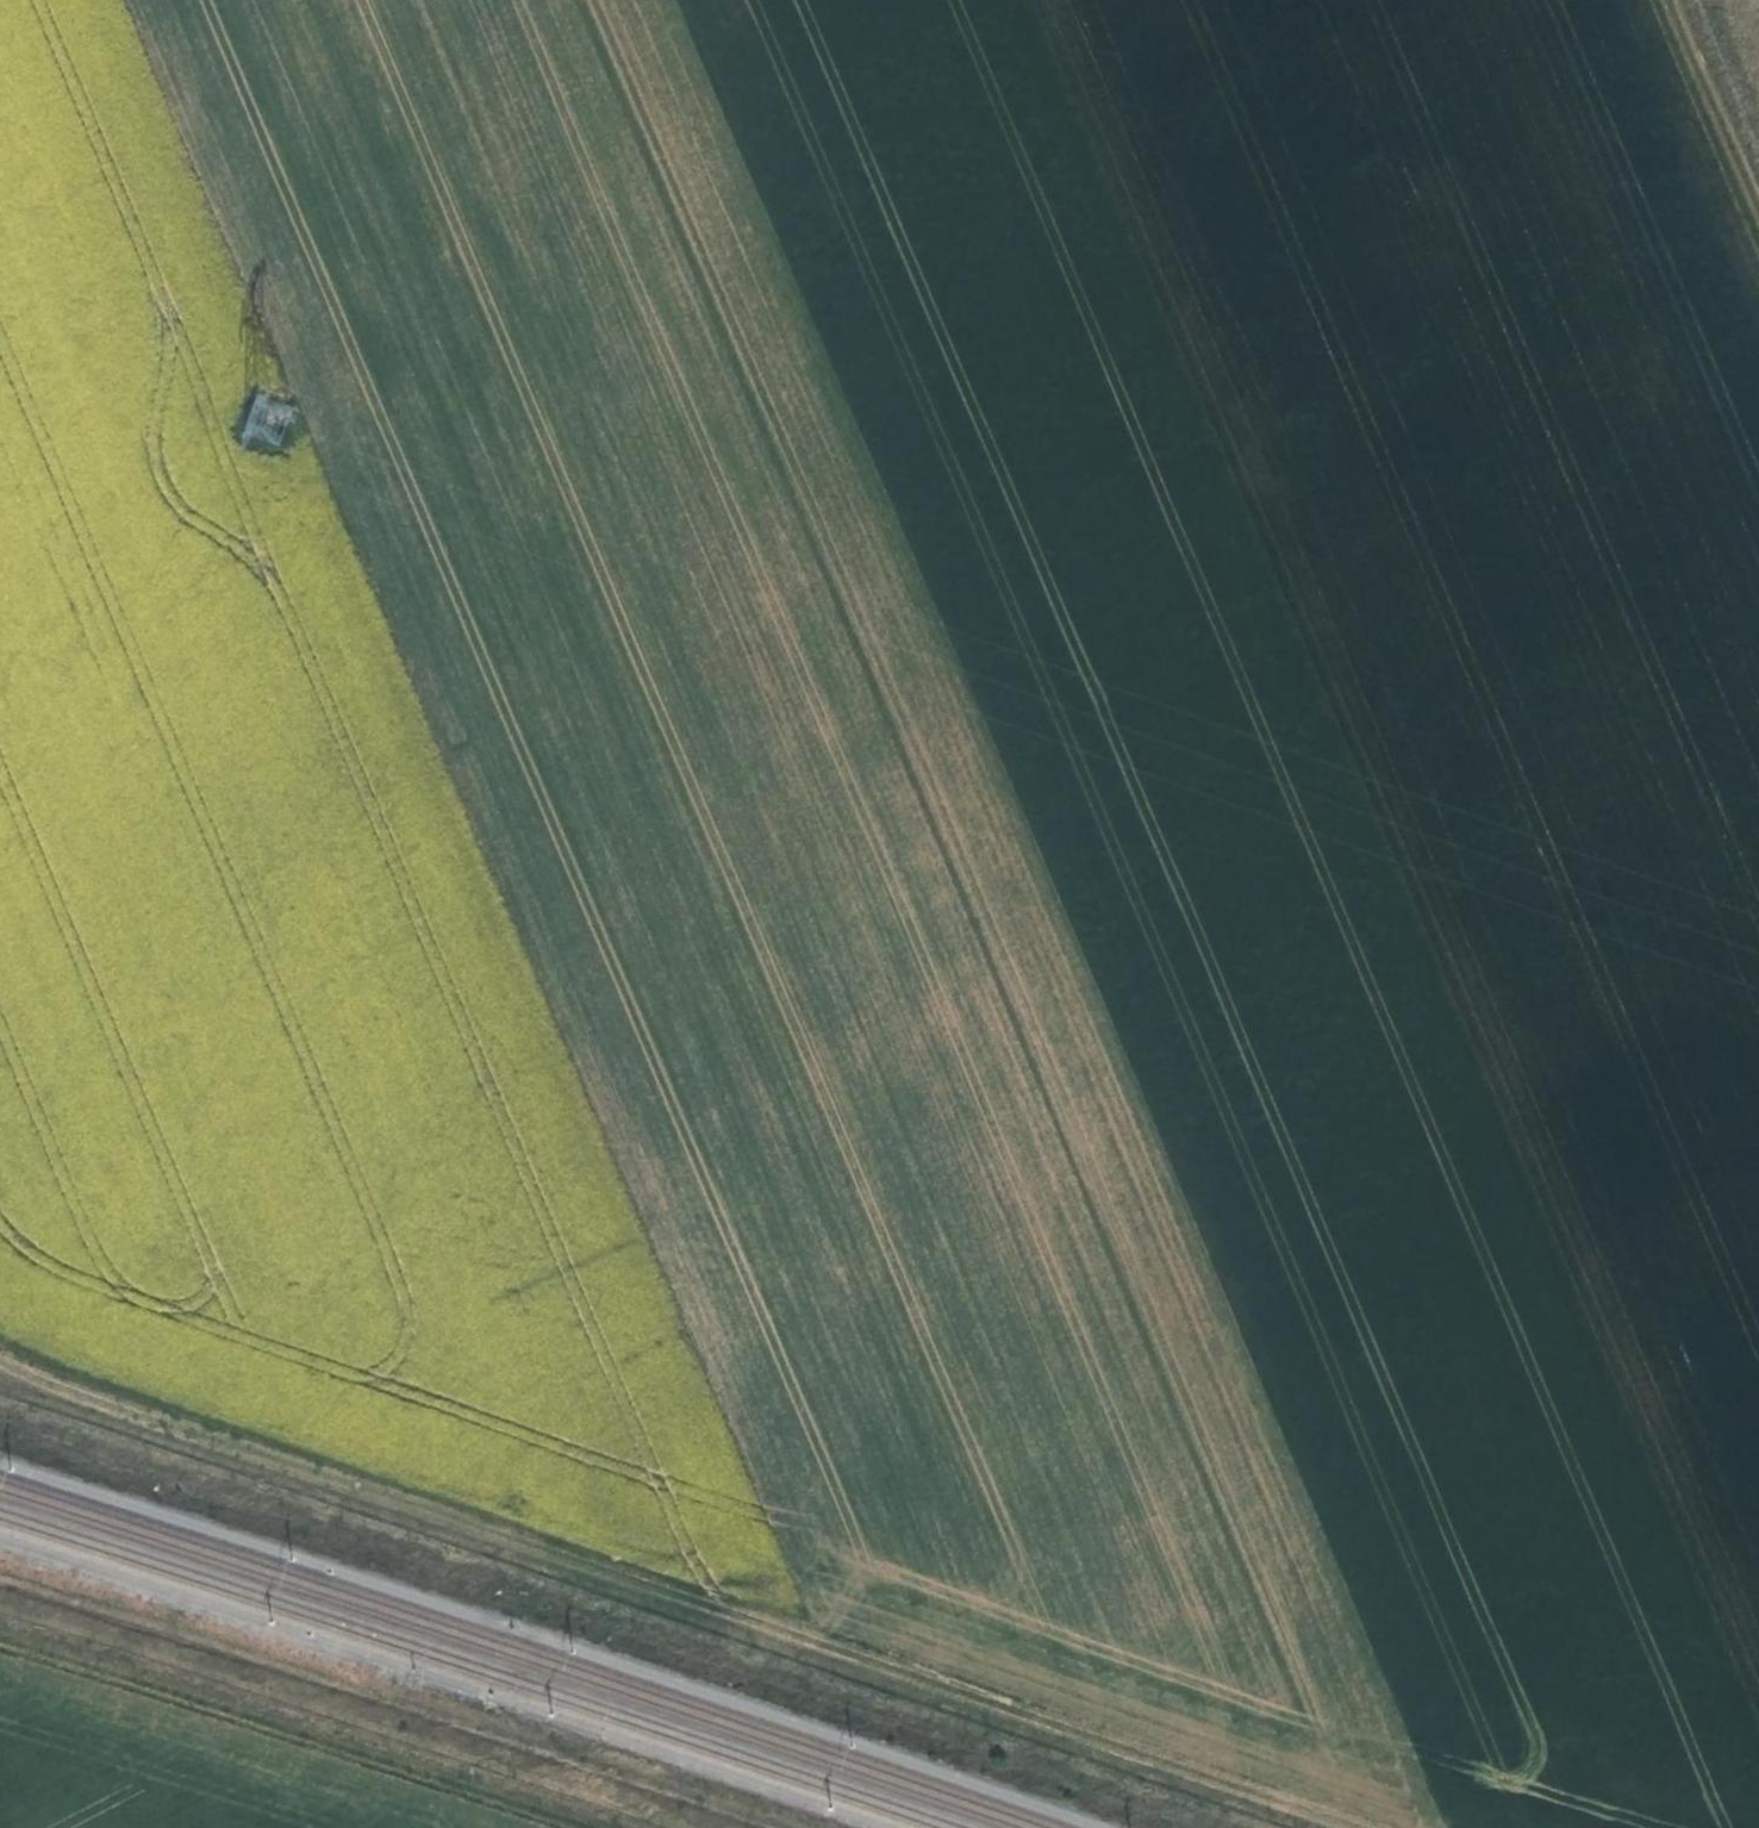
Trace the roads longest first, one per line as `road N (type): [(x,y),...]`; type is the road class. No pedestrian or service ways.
road 1 (track): [(1390,1827),(26,1372),(0,1352)]
road 2 (track): [(1676,0),(1758,193)]

